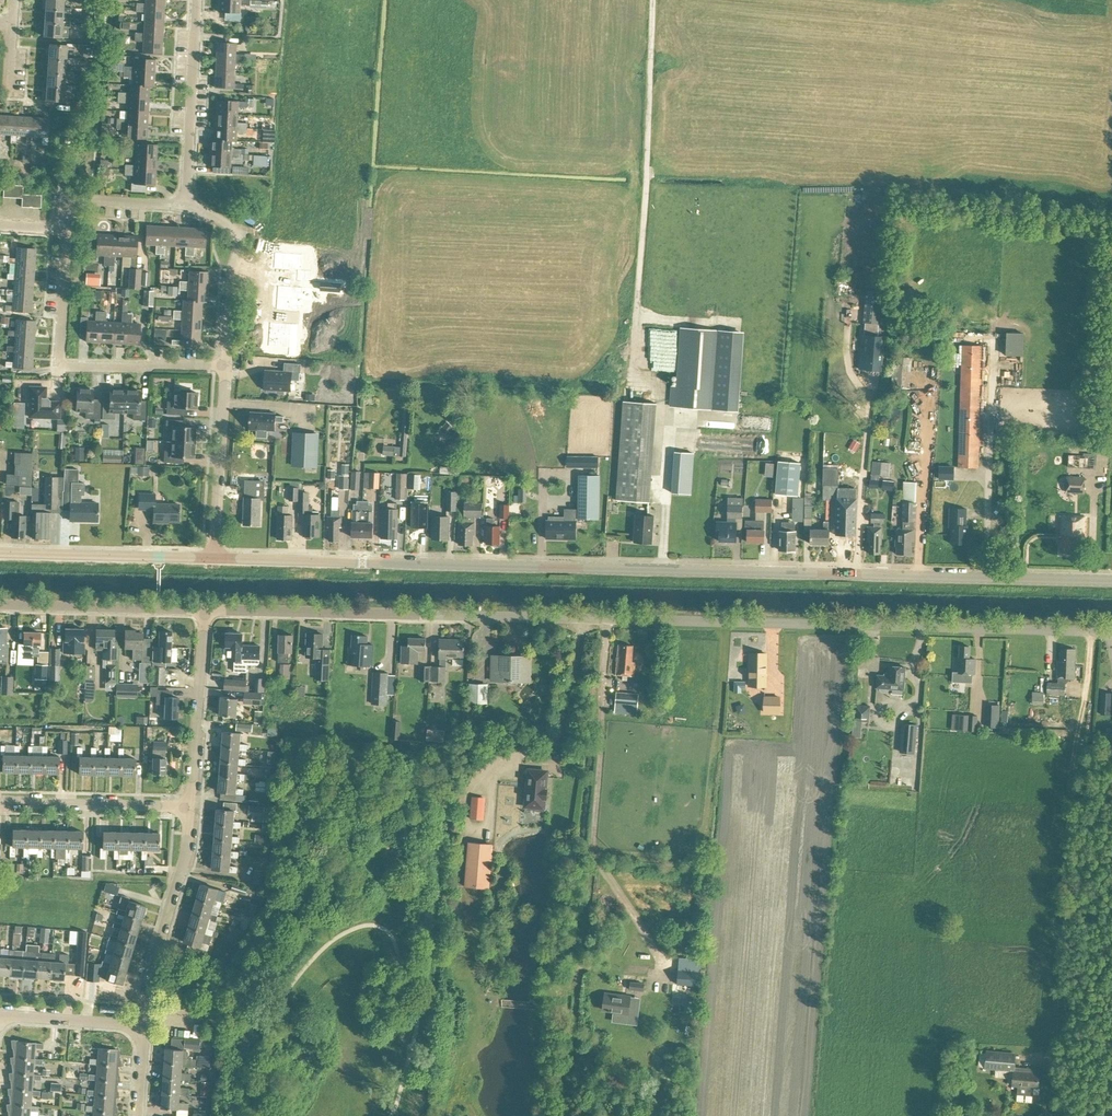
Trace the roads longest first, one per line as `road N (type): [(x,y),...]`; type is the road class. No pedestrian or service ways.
road 1 (residential): [(1111,632),(205,610)]
road 2 (tertiary): [(1111,582),(215,558)]
road 3 (track): [(1049,1063),(1069,768),(1089,631)]
road 4 (residential): [(226,366),(59,365),(62,229)]
road 5 (residential): [(142,1027),(153,946),(184,862),(189,808)]
road 6 (track): [(858,575),(870,396),(854,360)]
road 7 (tertiary): [(215,558),(0,552)]
road 8 (residential): [(184,208),(192,0)]
road 9 (residential): [(205,610),(0,606)]
road 10 (residential): [(189,808),(205,610)]
road 11 (residential): [(215,558),(226,366)]
road 12 (residential): [(184,208),(233,230),(226,366)]
road 13 (residential): [(0,804),(189,808)]
road 14 (residential): [(62,229),(65,207),(75,202),(184,208)]
road 15 (residential): [(142,1027),(0,1015)]

